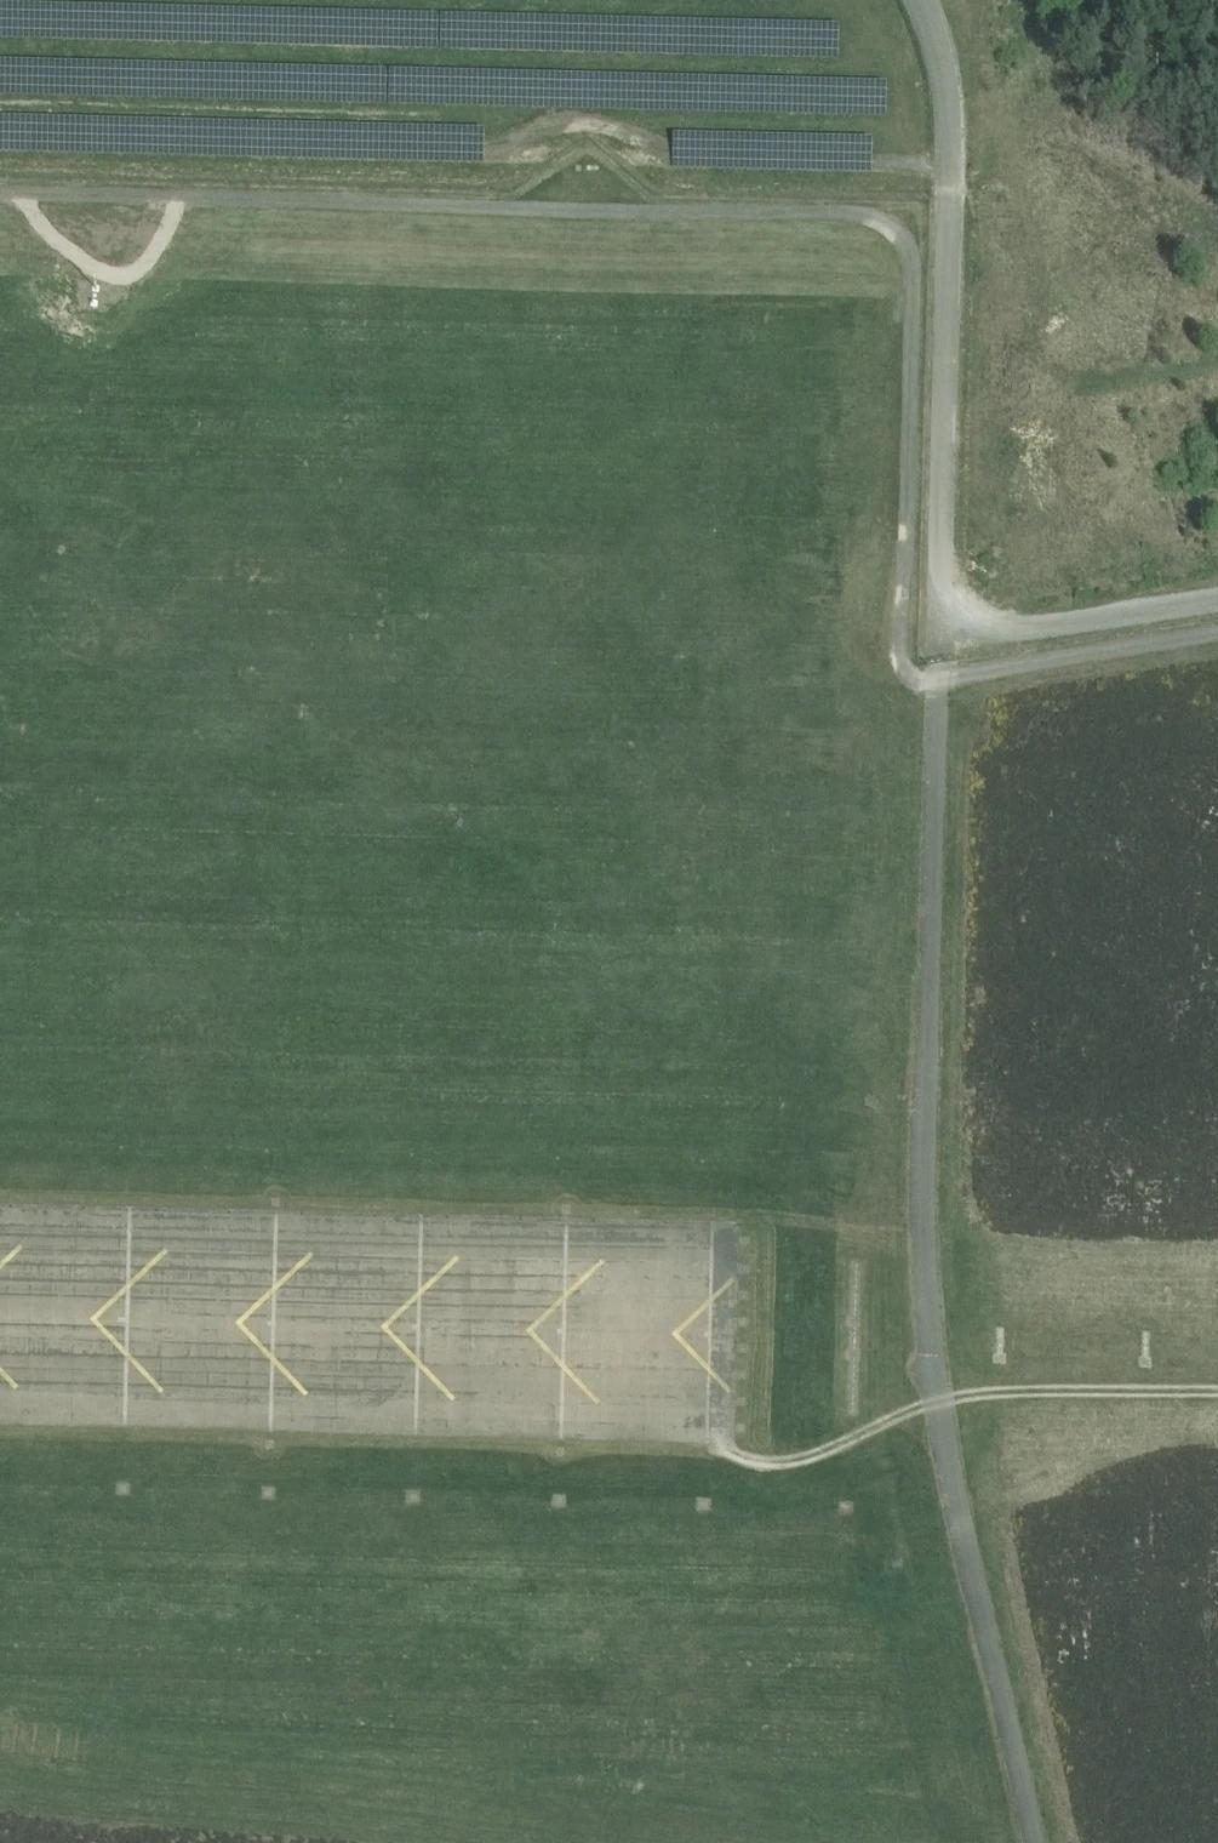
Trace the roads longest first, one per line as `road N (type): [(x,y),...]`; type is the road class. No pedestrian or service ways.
road 1 (unclassified): [(1034,1842),(949,1472),(926,1303),(923,1159),(938,662)]
road 2 (unclassified): [(927,0),(956,111),(938,662)]
road 3 (track): [(939,636),(1217,601)]

